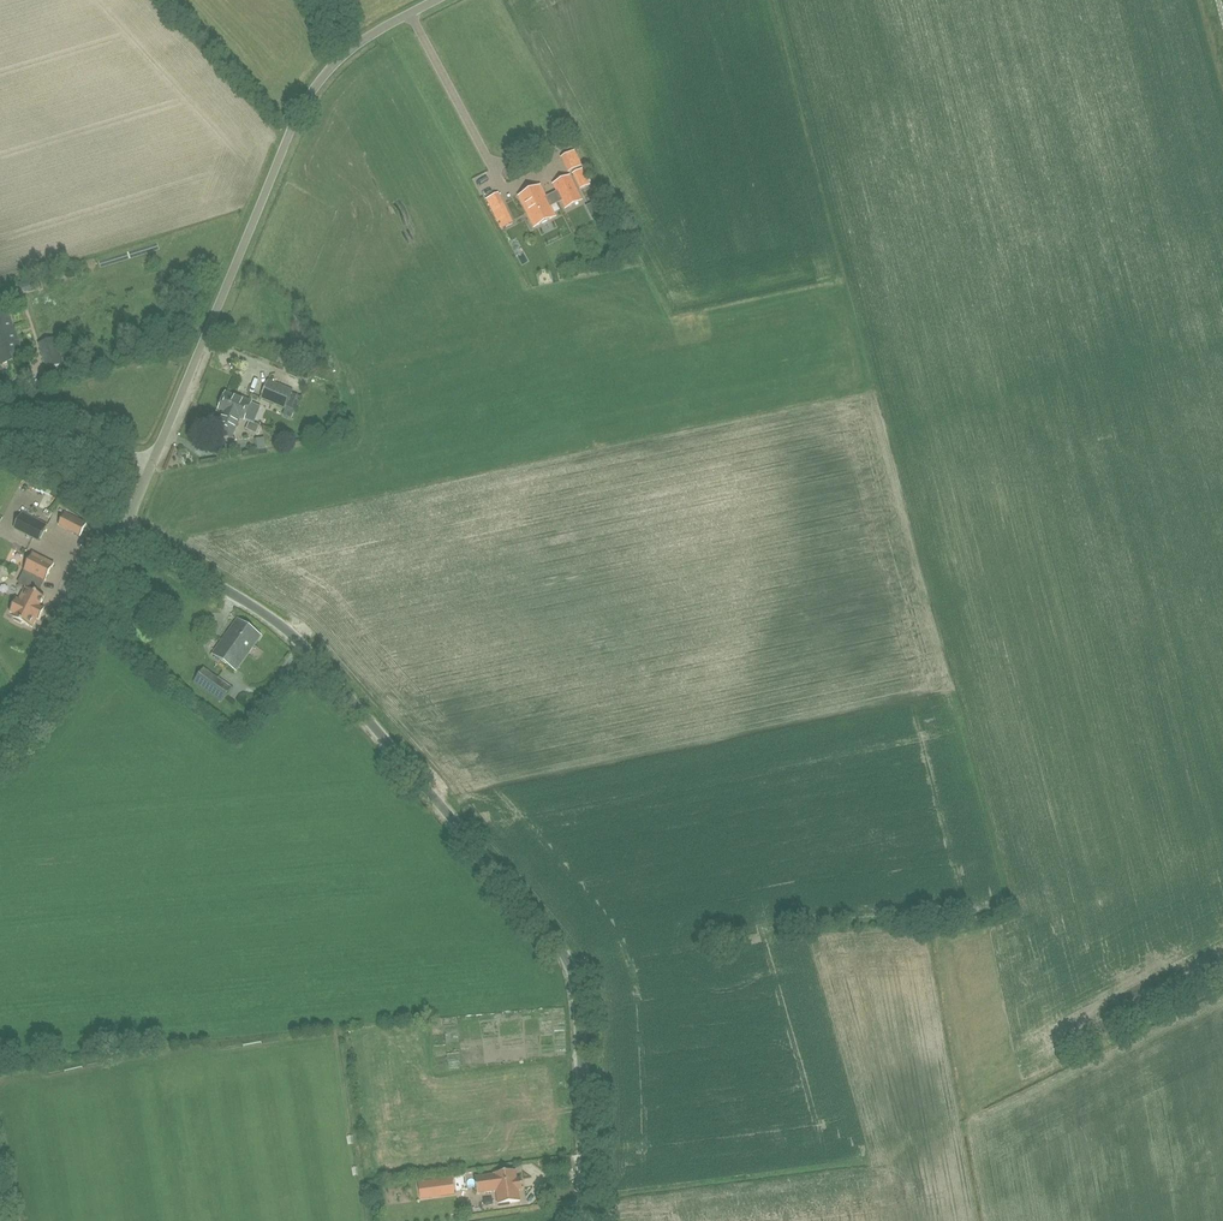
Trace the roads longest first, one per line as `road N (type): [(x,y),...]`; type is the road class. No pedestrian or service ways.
road 1 (unclassified): [(582,1220),(580,1017),(571,964),(288,635),(125,528)]
road 2 (unclassified): [(154,467),(302,102),(353,45),(434,0)]
road 3 (unclassified): [(0,766),(55,697),(125,528)]
road 4 (unclassified): [(154,467),(89,443),(0,432)]

